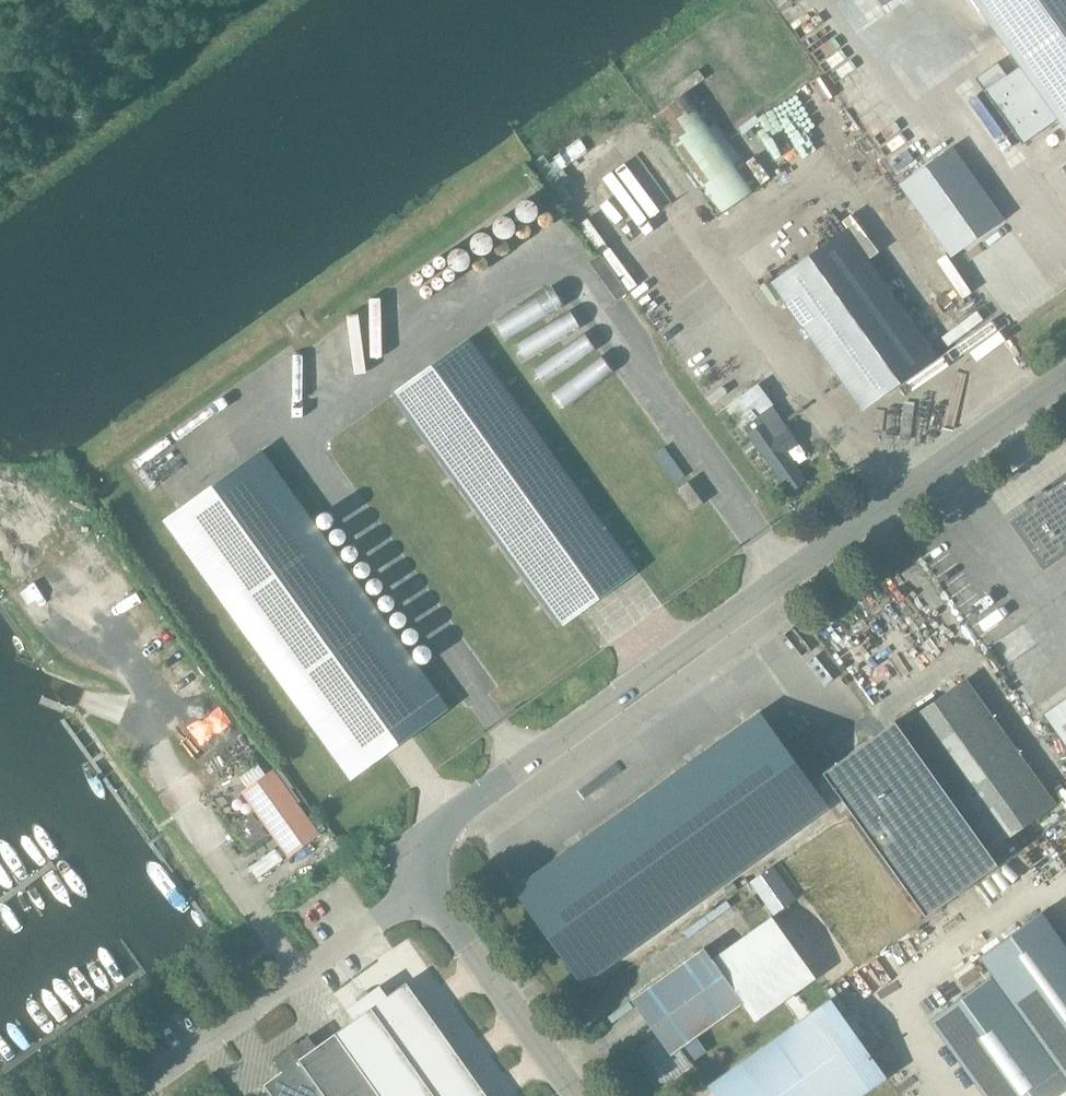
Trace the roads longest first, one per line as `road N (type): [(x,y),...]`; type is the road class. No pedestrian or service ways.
road 1 (unclassified): [(427,891),(426,858),(442,824),(1065,377)]
road 2 (unclassified): [(154,1081),(427,891)]
road 3 (unclassified): [(577,1095),(427,891)]

